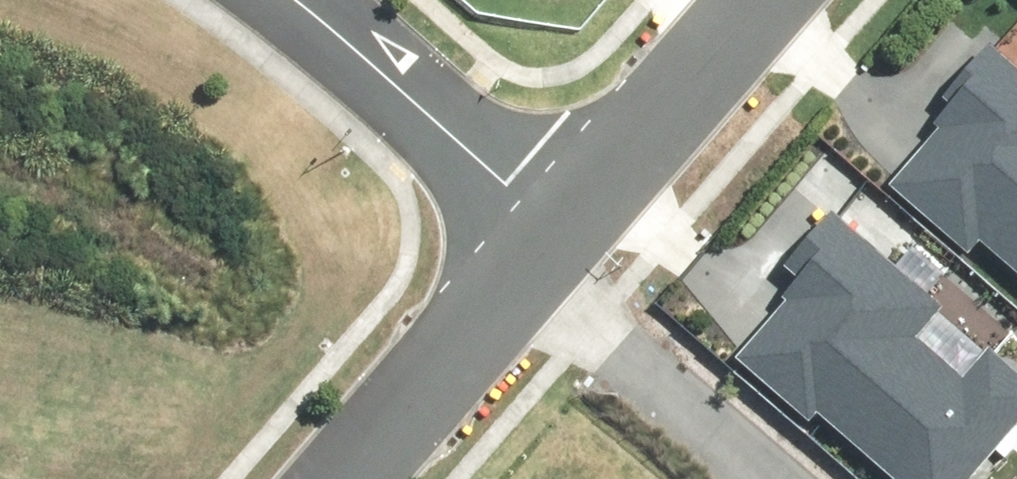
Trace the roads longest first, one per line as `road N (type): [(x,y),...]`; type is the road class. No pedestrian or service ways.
road 1 (residential): [(491,216),(772,478)]
road 2 (residential): [(281,478),(491,216)]
road 3 (residential): [(265,0),(491,216)]
road 4 (residential): [(491,216),(676,0)]

